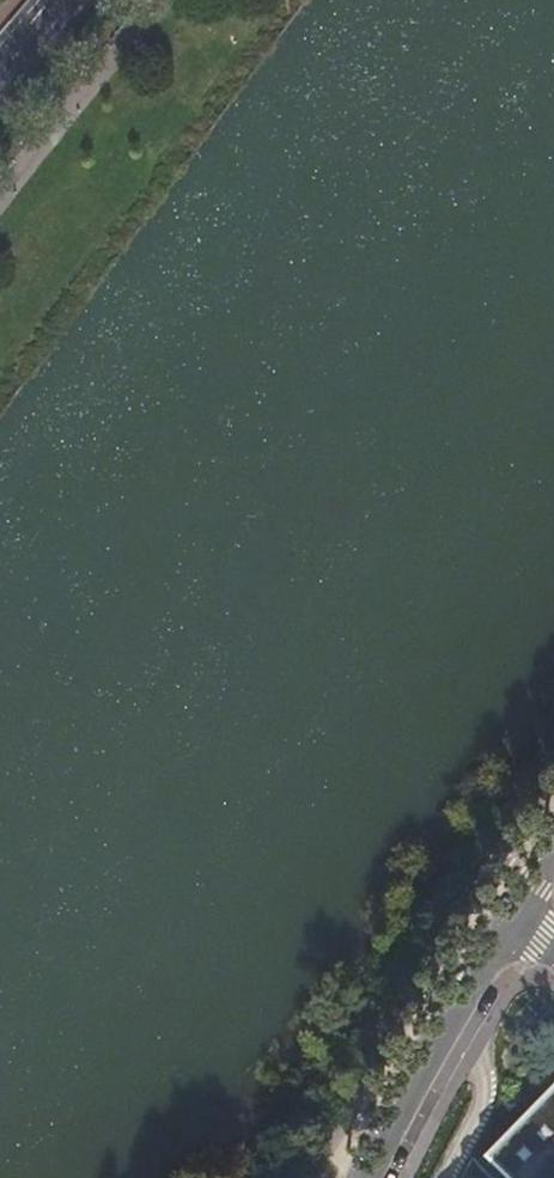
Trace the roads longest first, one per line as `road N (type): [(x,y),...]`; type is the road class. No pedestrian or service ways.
road 1 (residential): [(511,902),(357,1177)]

